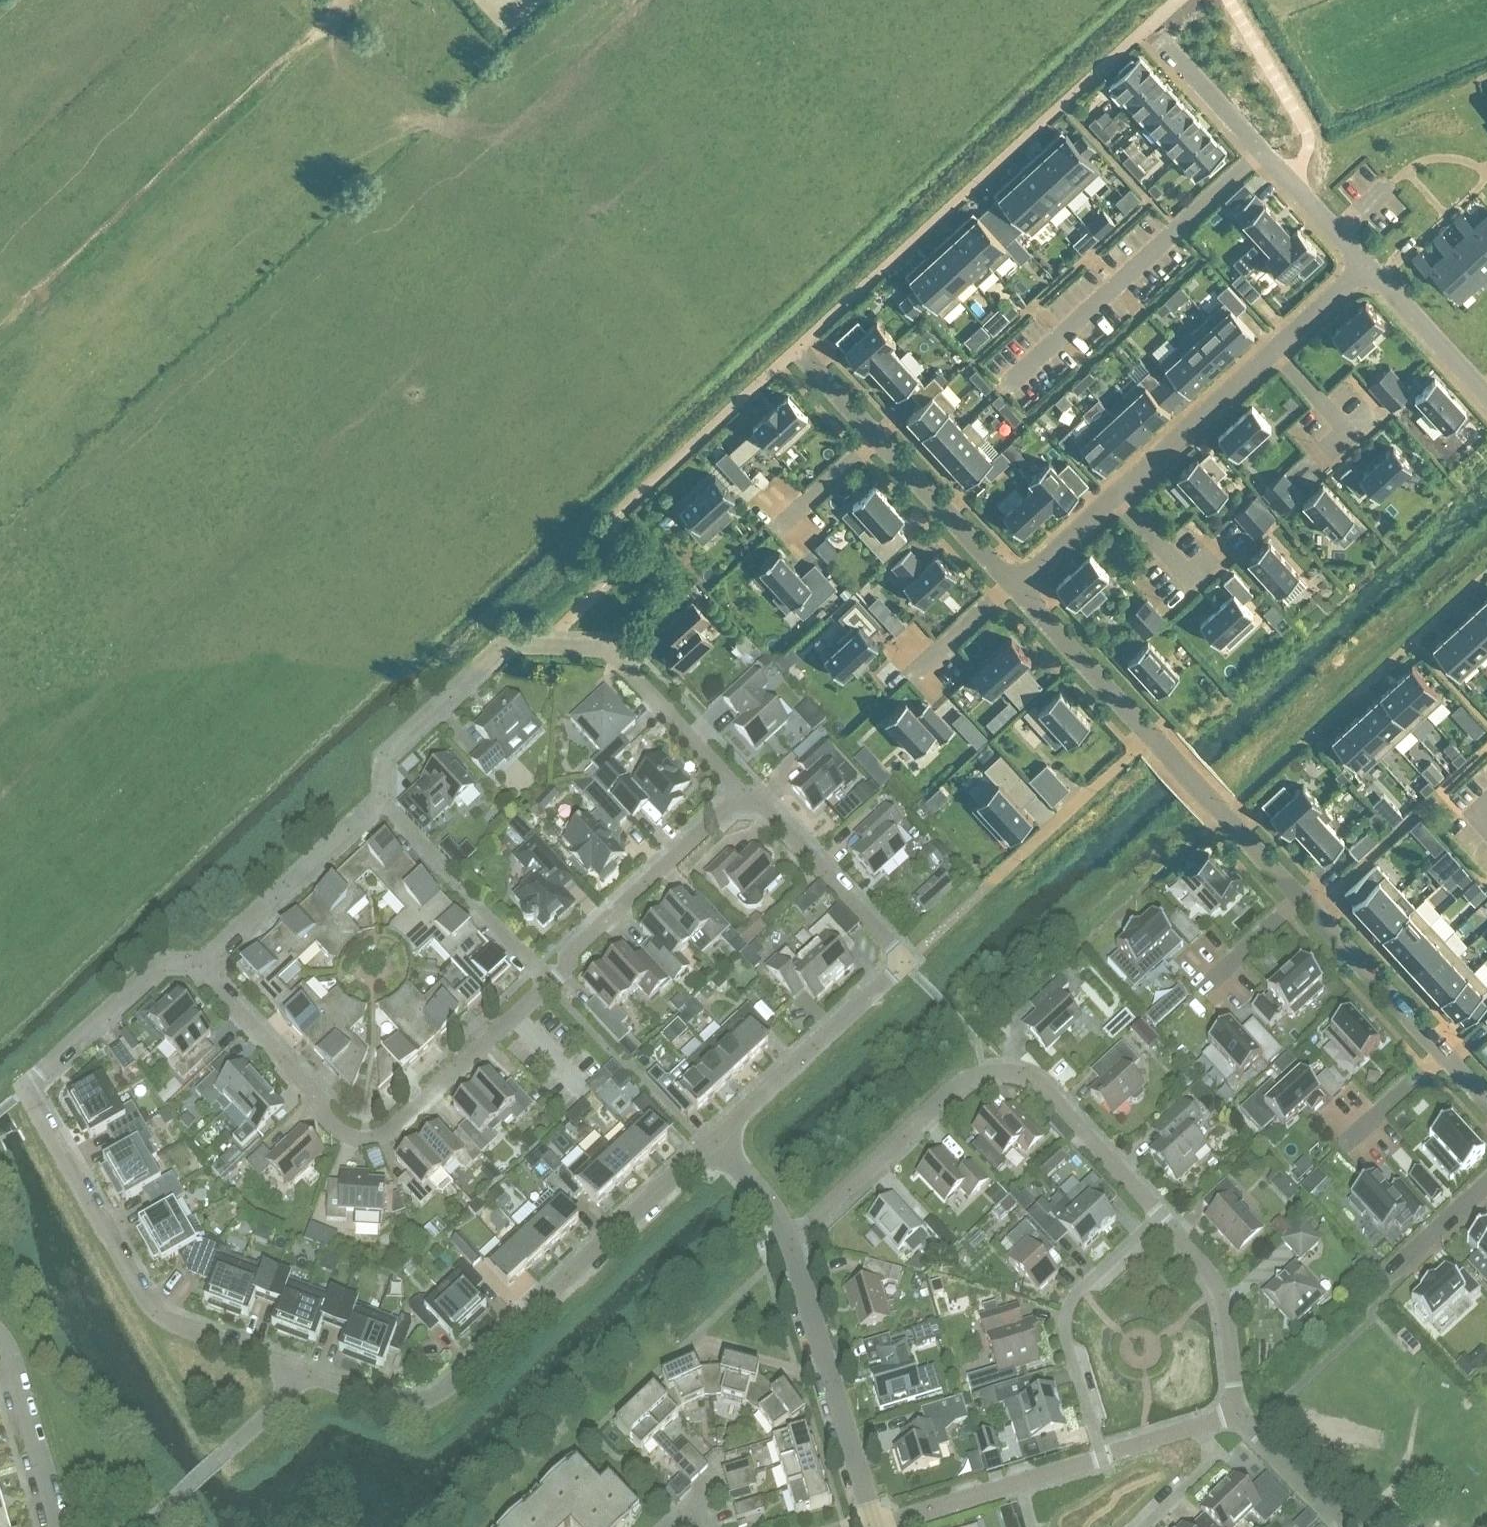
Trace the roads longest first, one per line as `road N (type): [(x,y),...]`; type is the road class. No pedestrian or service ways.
road 1 (residential): [(196,963),(154,969),(29,1086),(157,1320),(312,1375)]
road 2 (residential): [(312,1375),(390,1402),(433,1395),(715,1139)]
road 3 (residential): [(745,785),(608,653),(500,648),(380,759),(376,799)]
road 4 (residential): [(790,1246),(960,1080),(1005,1066),(1036,1079),(1159,1215)]
road 5 (residential): [(715,1139),(907,960),(745,785)]
road 6 (residential): [(196,963),(326,1121),(352,1135),(383,1135),(544,975)]
road 7 (residential): [(1366,262),(1159,38)]
road 8 (residential): [(872,1526),(790,1246)]
road 9 (residential): [(1101,1455),(1065,1310),(1159,1215)]
road 10 (residential): [(544,975),(745,785)]
road 11 (residential): [(376,799),(196,963)]
road 12 (residential): [(1151,733),(980,892)]
road 13 (residential): [(142,1526),(312,1375)]
road 14 (residential): [(1151,733),(1300,897)]
road 15 (residential): [(1159,1215),(1221,1292),(1234,1409)]
road 16 (residential): [(1300,897),(1447,1051)]
road 17 (residential): [(1273,348),(1119,492)]
road 18 (residential): [(880,438),(1018,586)]
road 19 (residential): [(1018,586),(1151,733)]
road 20 (residential): [(50,1526),(0,1349)]
road 21 (residential): [(1486,394),(1366,262)]
road 22 (residential): [(1234,1409),(1353,1526)]
road 23 (residential): [(872,1526),(1020,1481)]
road 24 (residential): [(1119,492),(1018,586)]
road 25 (residential): [(1119,492),(1189,575),(1211,556)]
road 26 (residential): [(1300,897),(1200,990)]
road 27 (residential): [(1018,586),(916,674)]
road 28 (residential): [(1486,1183),(1390,1275)]
road 29 (residential): [(1143,1526),(1204,1468),(1211,1455),(1204,1423)]
road 30 (residential): [(790,1246),(767,1200),(715,1139)]
road 31 (residential): [(1447,1051),(1352,1138)]
road 32 (residential): [(1366,262),(1273,348)]
road 33 (residential): [(880,438),(788,519)]

